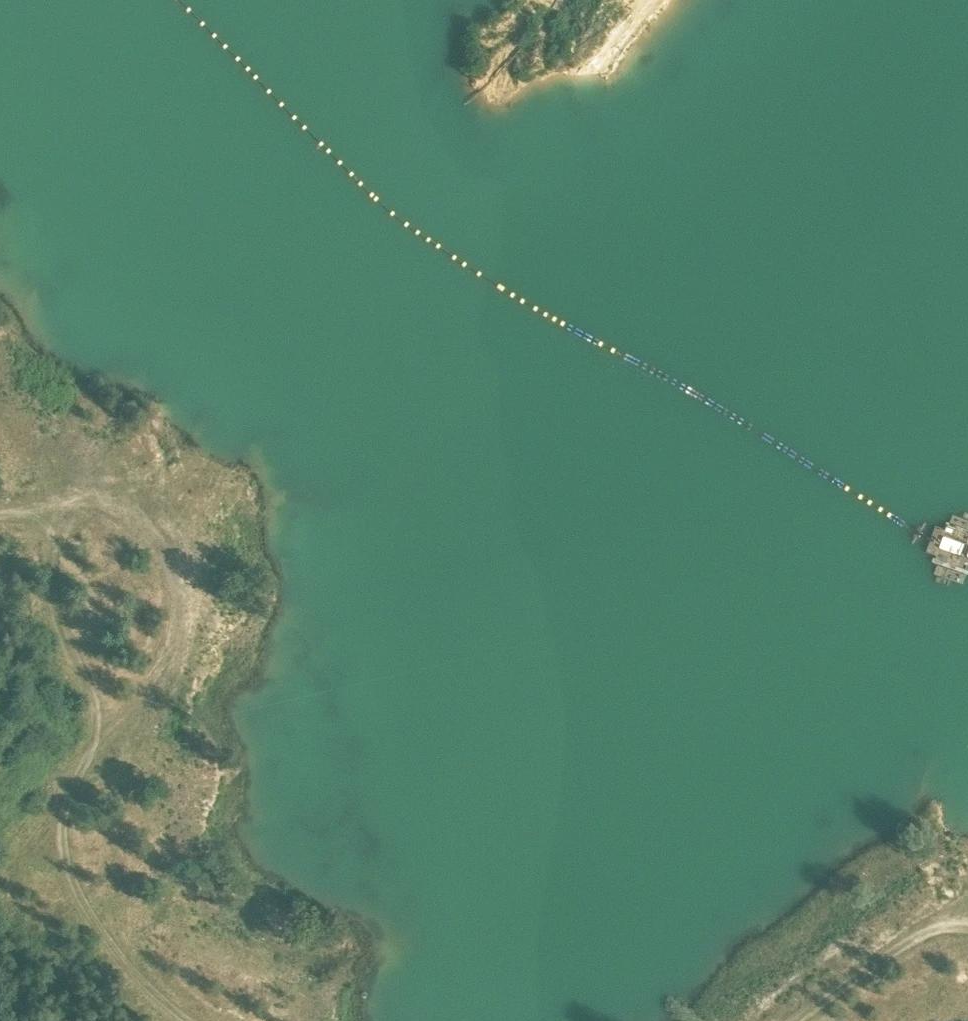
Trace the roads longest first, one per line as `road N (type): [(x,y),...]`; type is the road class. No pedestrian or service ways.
road 1 (track): [(0,520),(96,506),(156,537),(178,569),(191,634),(182,665),(70,795),(63,865),(118,967),(182,1020)]
road 2 (track): [(803,1020),(897,956),(942,934),(967,932)]
road 3 (track): [(96,506),(93,458),(35,429),(0,428)]

